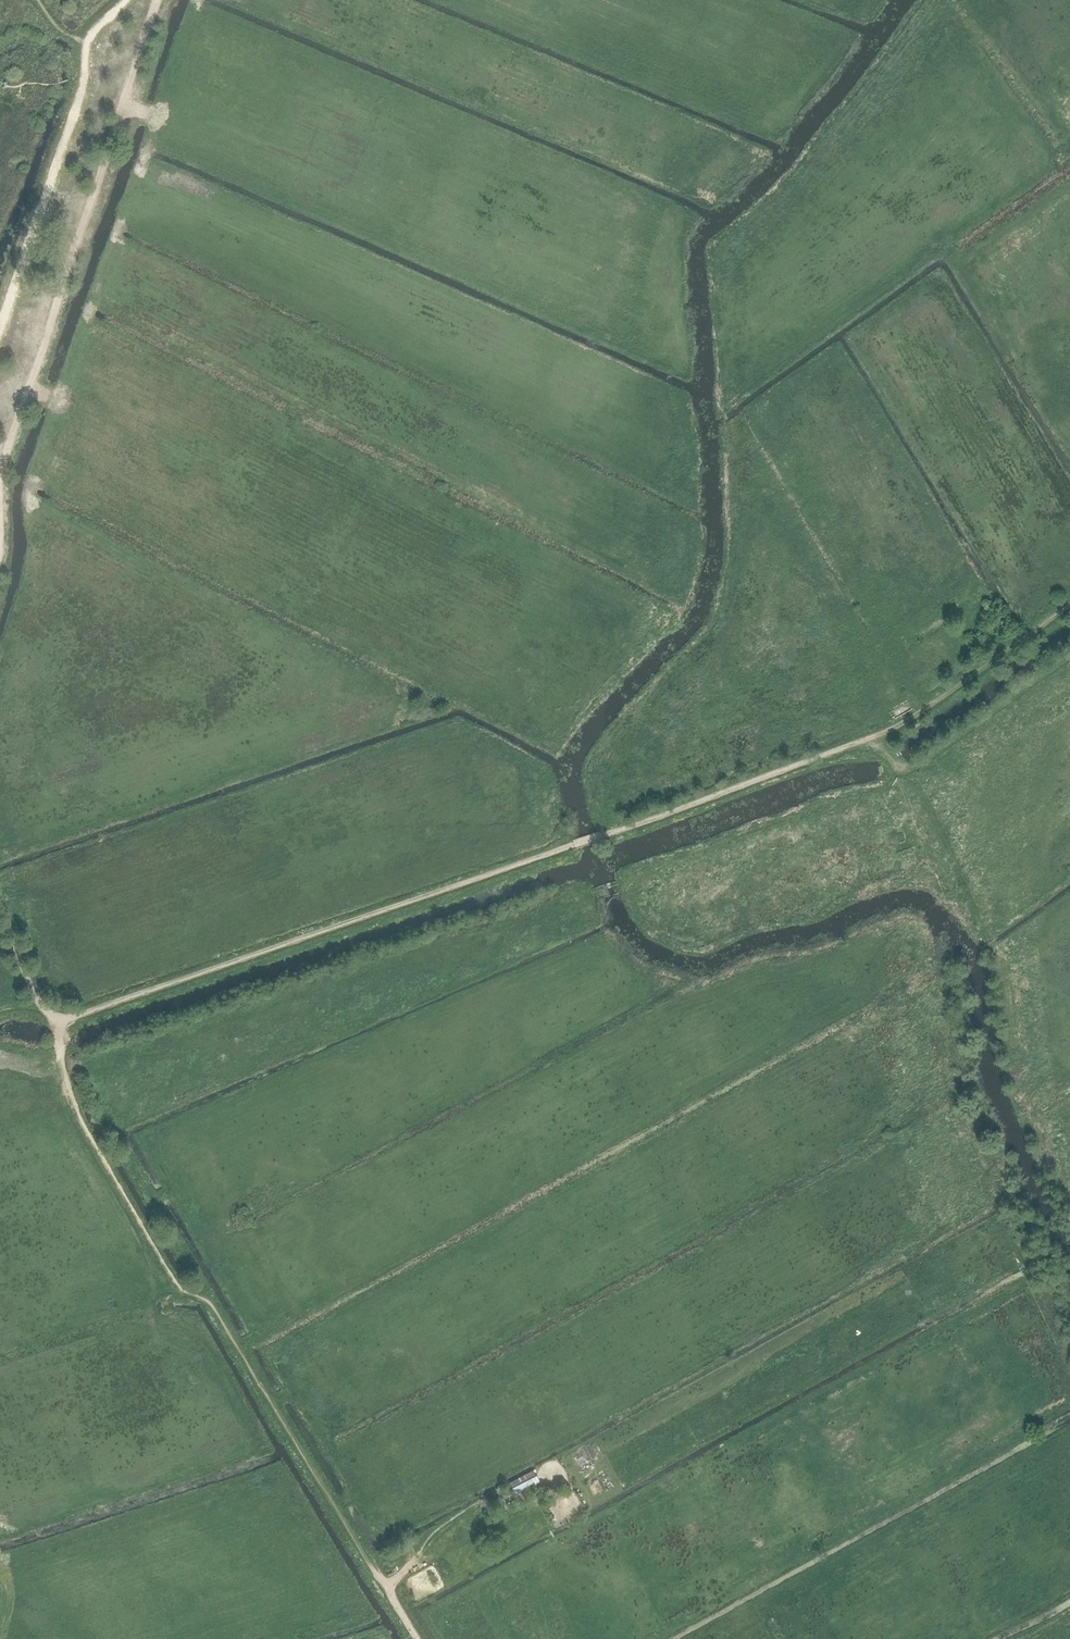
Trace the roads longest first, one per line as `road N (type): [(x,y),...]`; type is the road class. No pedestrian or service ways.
road 1 (track): [(0,896),(37,998),(54,1017),(68,1018),(873,737),(1069,603)]
road 2 (track): [(0,482),(158,0)]
road 3 (track): [(417,1638),(213,1307)]
road 4 (track): [(1069,655),(913,769),(899,766),(873,737)]

